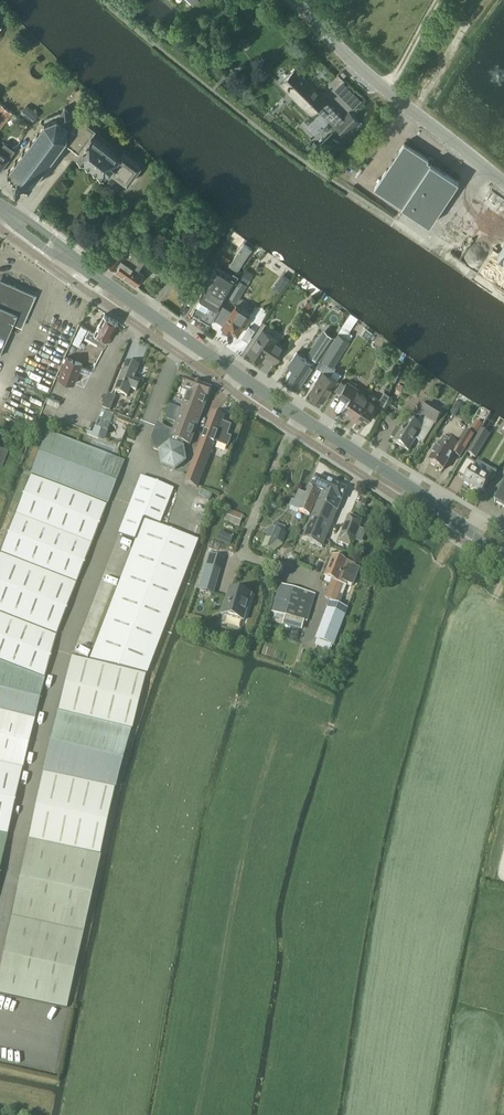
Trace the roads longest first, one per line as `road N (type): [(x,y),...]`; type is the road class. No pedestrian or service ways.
road 1 (tertiary): [(503,557),(0,213)]
road 2 (tertiary): [(503,184),(384,88),(297,0)]

